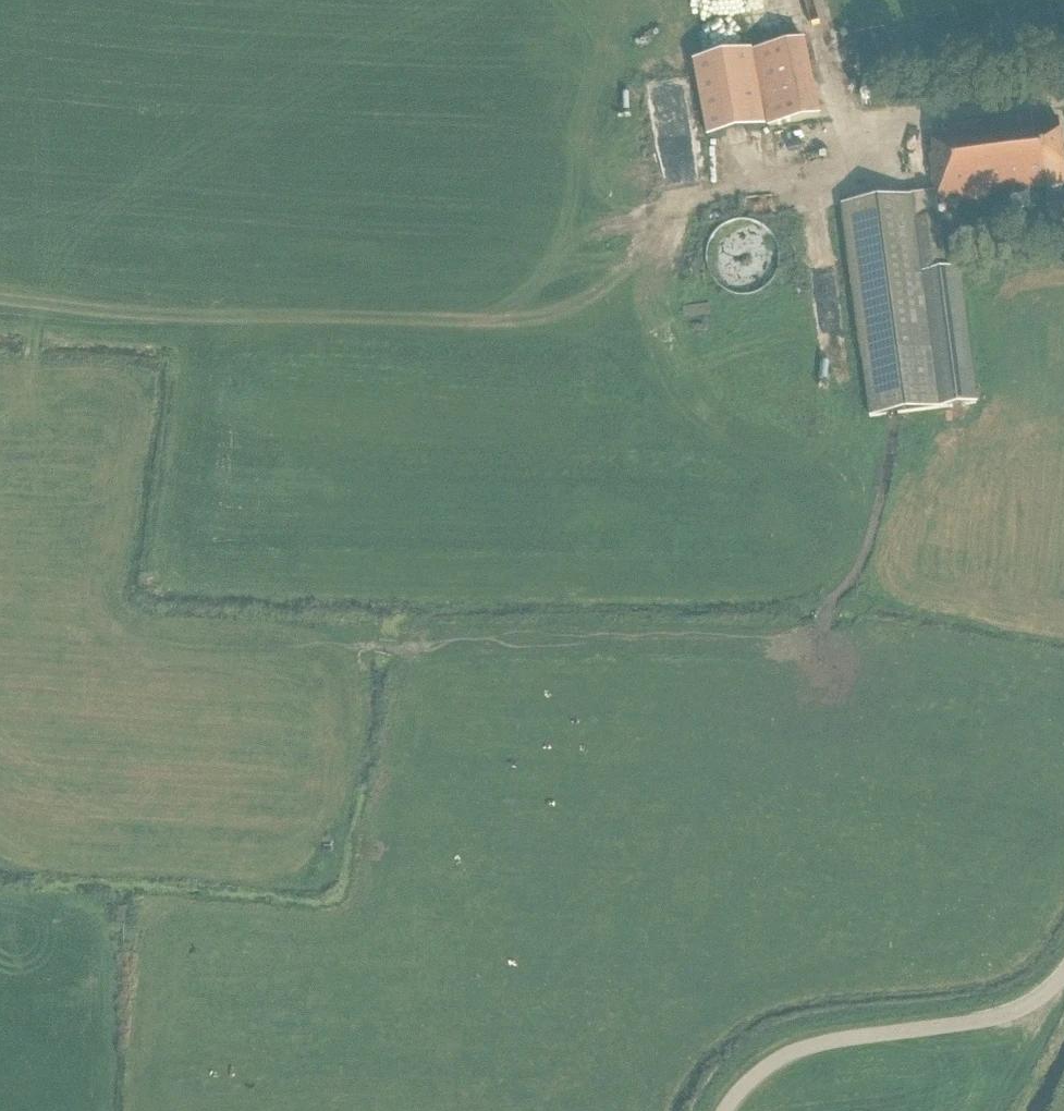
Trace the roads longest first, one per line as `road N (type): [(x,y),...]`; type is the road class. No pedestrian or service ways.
road 1 (unclassified): [(1063,977),(1009,1016),(790,1055),(755,1077),(727,1110)]

